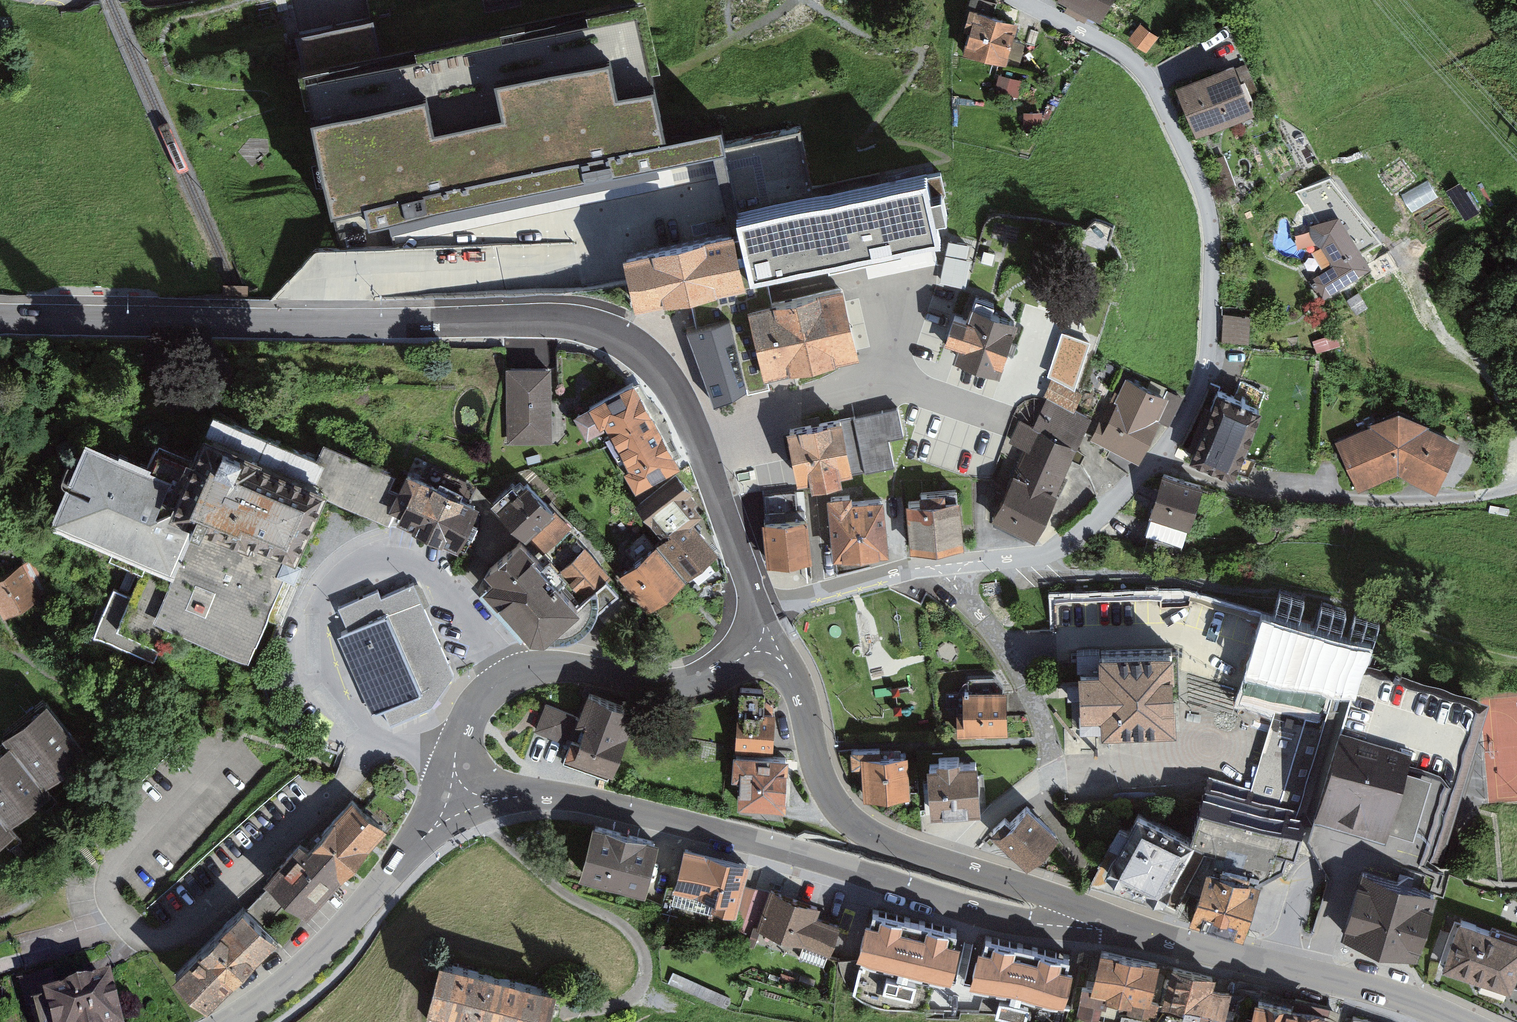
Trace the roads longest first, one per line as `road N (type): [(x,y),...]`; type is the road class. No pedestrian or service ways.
road 1 (residential): [(761,613),(942,565),(1048,555),(1139,486),(1184,425),(1213,347),(1211,223),(1183,137),(1148,76),(1026,0)]
road 2 (tertiary): [(0,322),(592,326),(643,353),(681,404),(761,613)]
road 3 (tertiary): [(465,811),(532,795),(625,806),(1005,919),(1137,929)]
road 4 (tertiary): [(772,638),(796,688),(818,772),(846,817),(889,842),(1137,929)]
road 5 (track): [(1048,555),(1064,573),(1273,592),(1368,612),(1516,658)]
road 6 (tertiary): [(465,811),(456,780),(461,734),(506,678),(574,667),(685,685),(772,638)]
road 7 (track): [(1164,452),(1272,498),(1395,502),(1516,491)]
road 8 (tertiary): [(1137,929),(1403,998),(1458,1021)]
road 9 (tertiary): [(233,1021),(329,945),(410,849),(465,811)]

